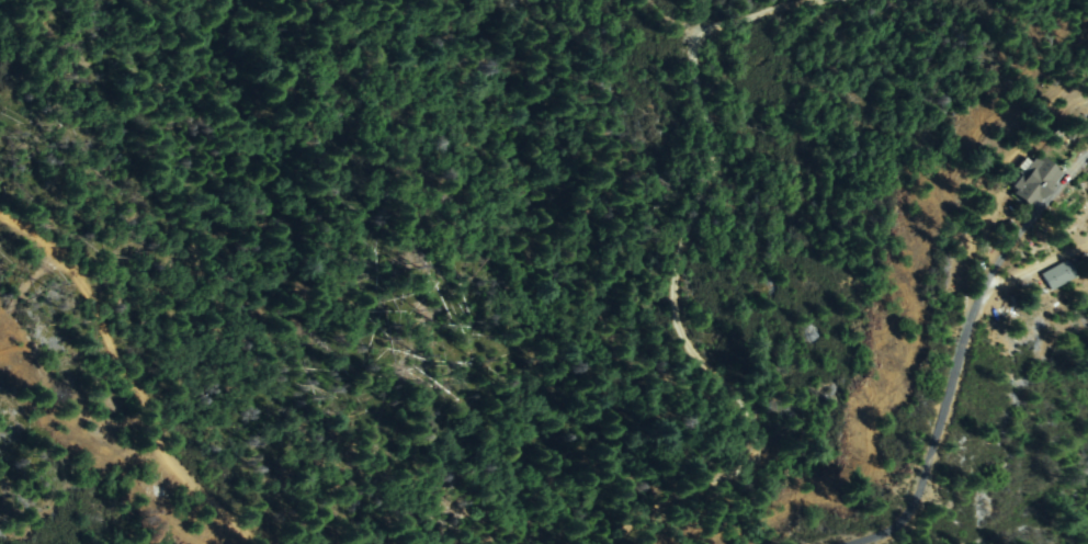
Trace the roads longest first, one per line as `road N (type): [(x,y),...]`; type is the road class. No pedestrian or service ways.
road 1 (residential): [(260,543),(155,415),(55,262),(0,213)]

